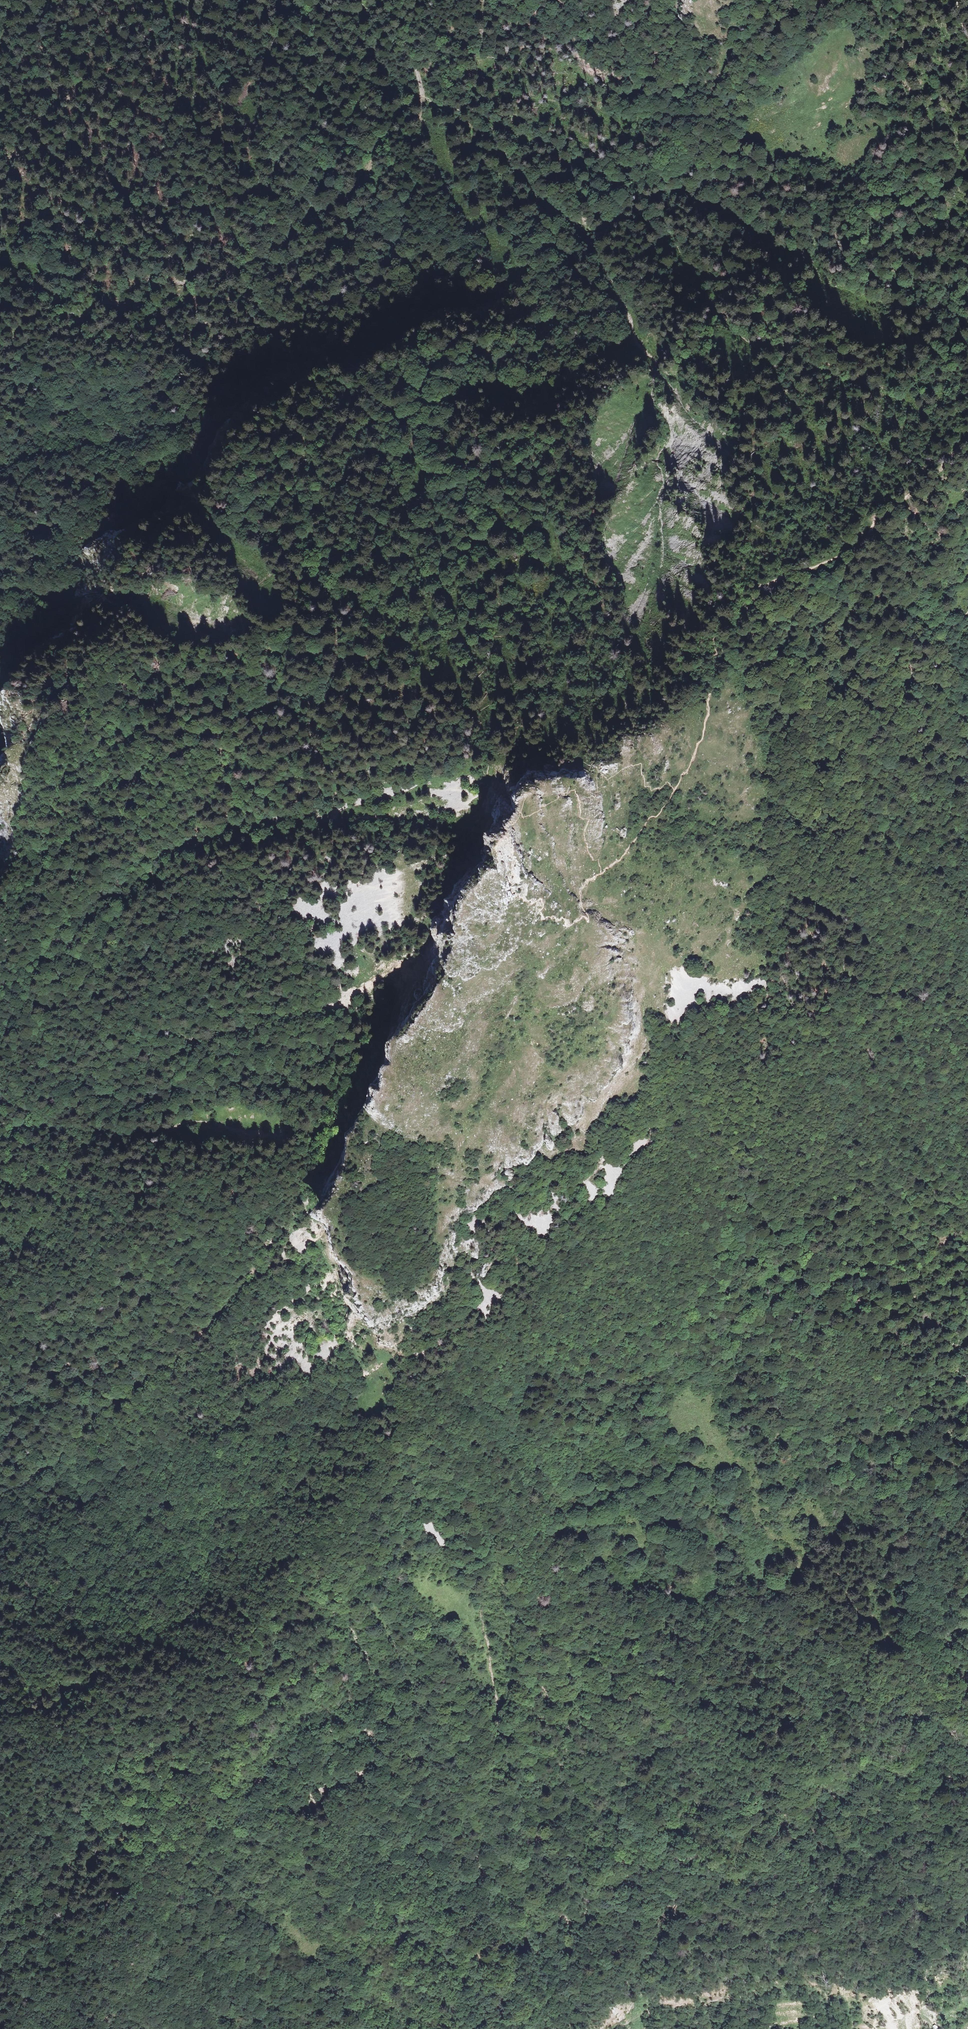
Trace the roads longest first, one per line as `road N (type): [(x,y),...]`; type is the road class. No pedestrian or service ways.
road 1 (track): [(0,397),(56,324),(218,271),(353,194)]
road 2 (track): [(967,1688),(944,1699),(911,1687),(864,1702),(783,1674),(769,1739)]

